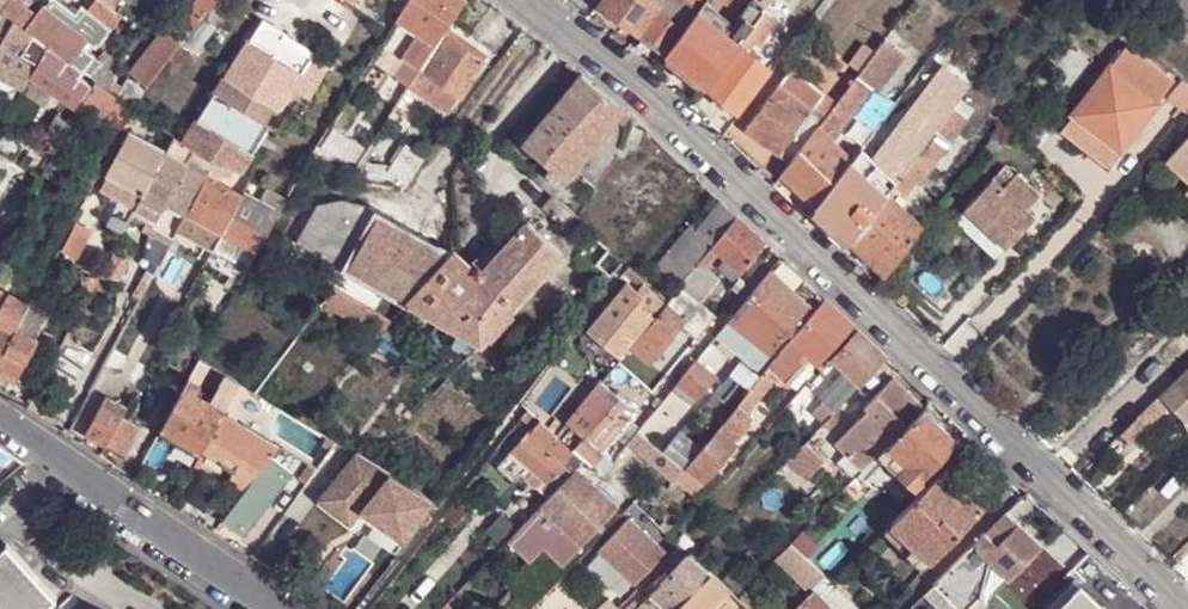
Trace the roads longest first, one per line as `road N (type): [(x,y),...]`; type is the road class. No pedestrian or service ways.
road 1 (residential): [(524,0),(657,106),(1187,608)]
road 2 (residential): [(269,608),(0,417)]

